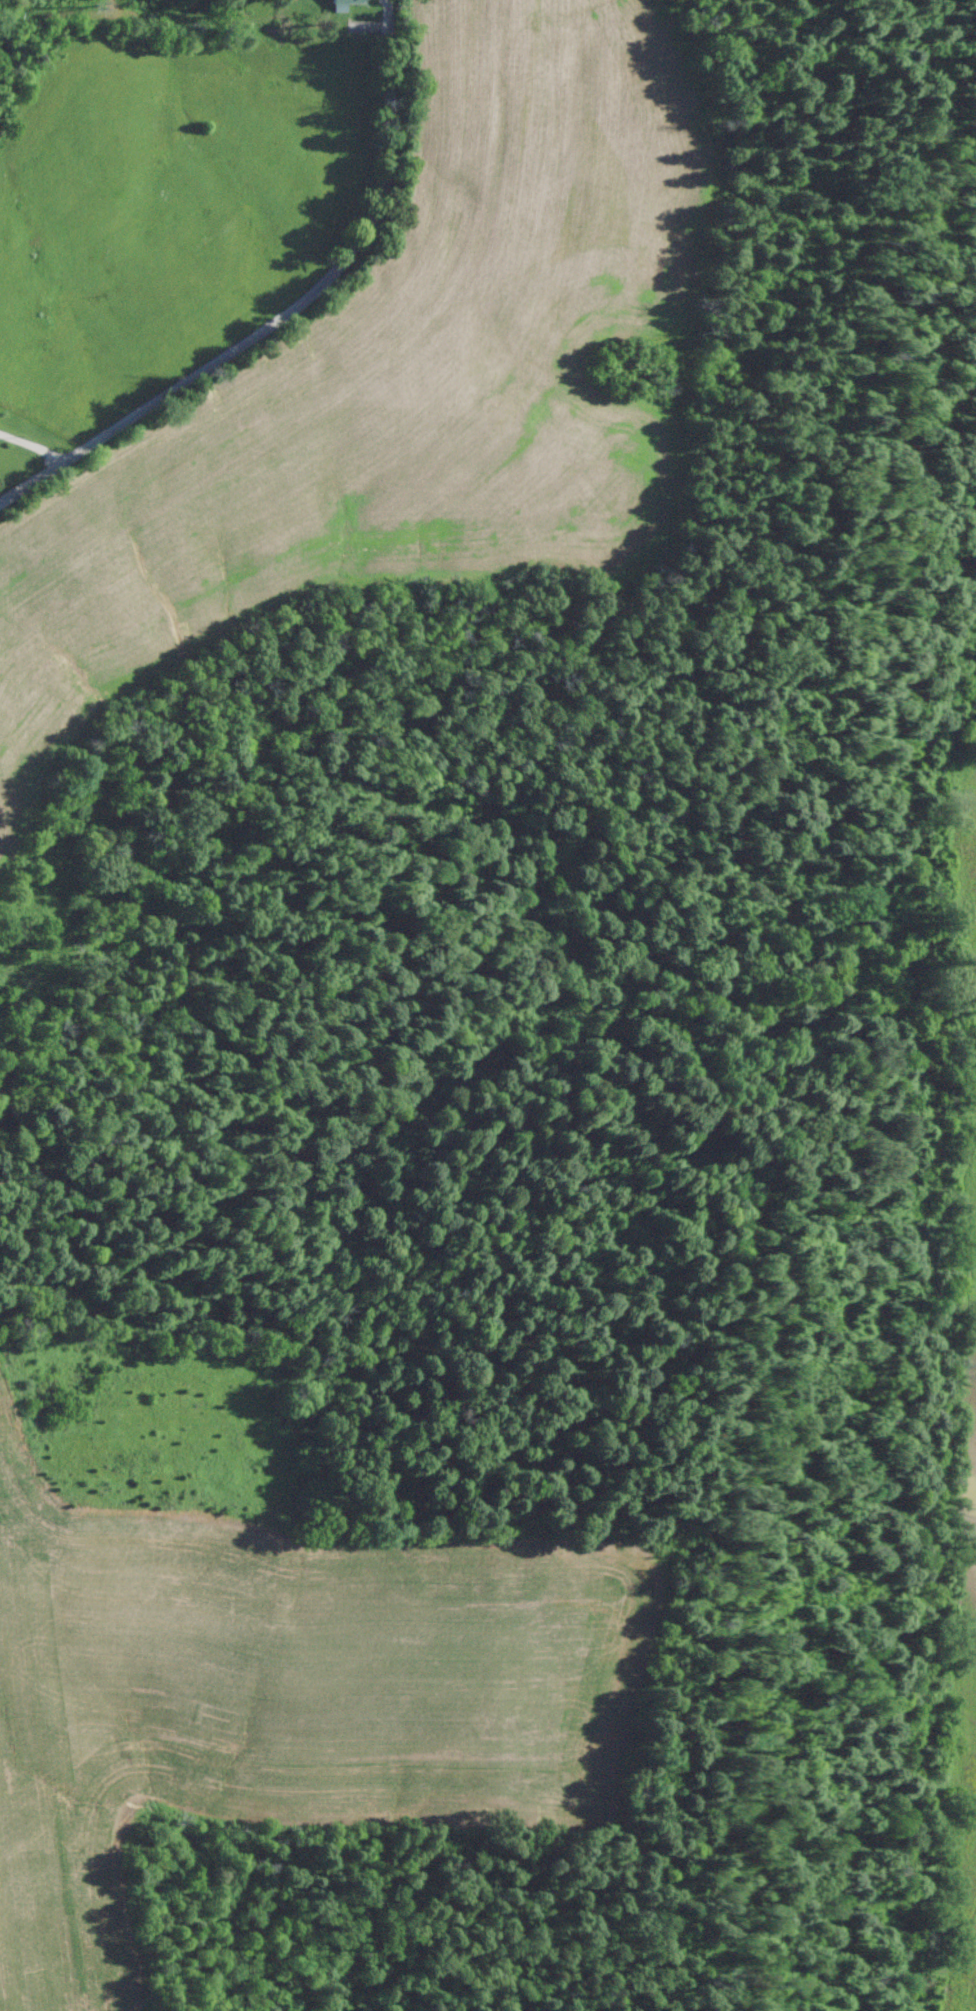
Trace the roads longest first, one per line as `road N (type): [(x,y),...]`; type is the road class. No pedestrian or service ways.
road 1 (residential): [(0,1496),(569,1306),(747,1358),(975,1765)]
road 2 (residential): [(0,565),(386,290),(413,236),(415,0)]

